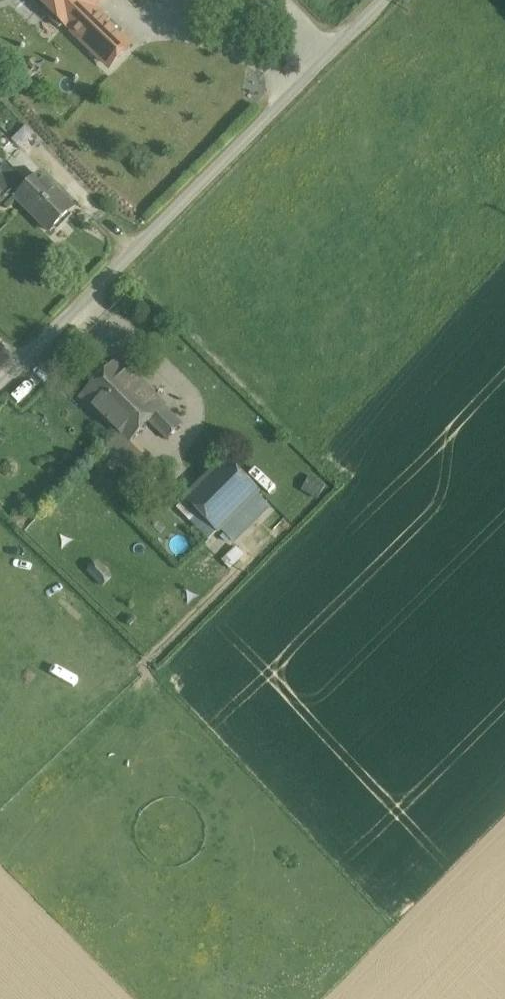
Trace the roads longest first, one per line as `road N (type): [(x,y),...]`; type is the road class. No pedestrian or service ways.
road 1 (unclassified): [(0,385),(384,0)]

